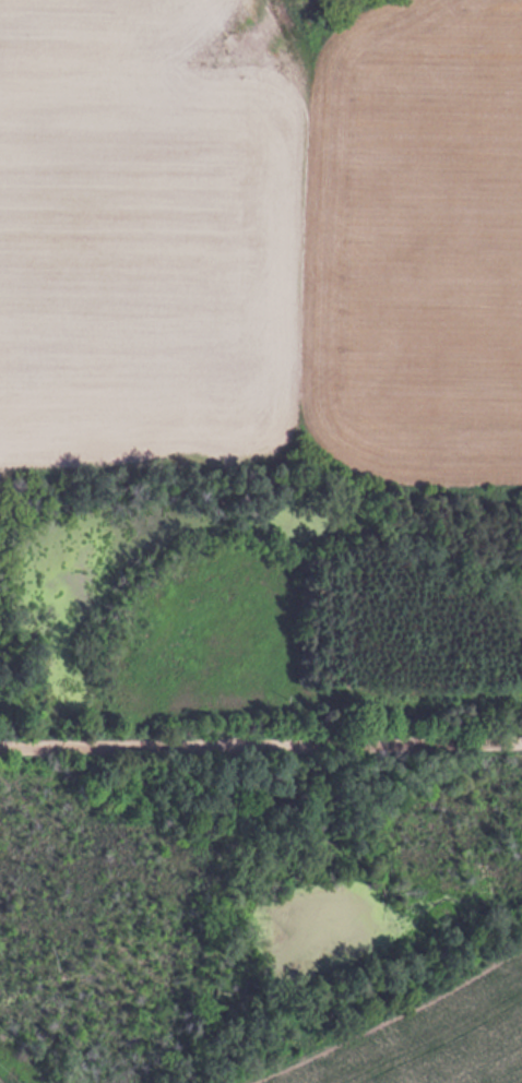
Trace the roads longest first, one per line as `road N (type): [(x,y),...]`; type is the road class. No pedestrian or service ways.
road 1 (residential): [(0,745),(521,738)]

